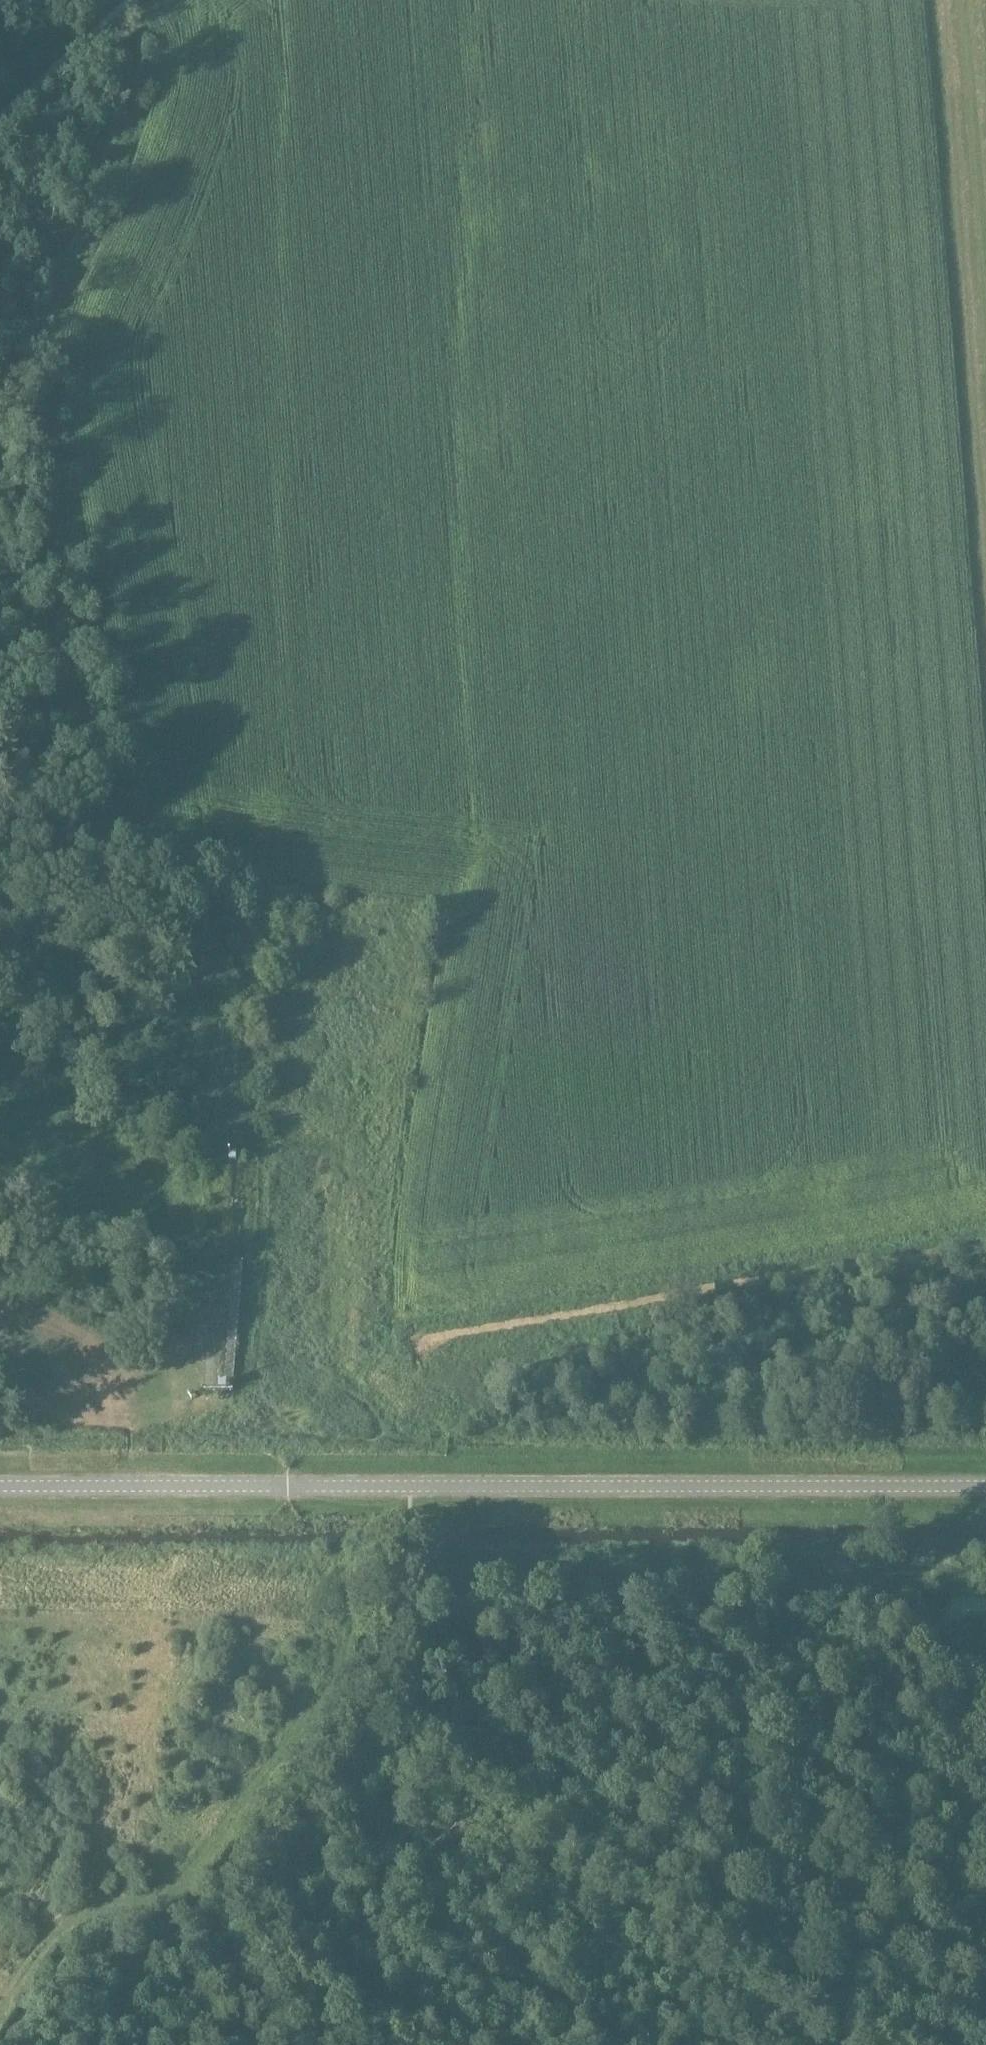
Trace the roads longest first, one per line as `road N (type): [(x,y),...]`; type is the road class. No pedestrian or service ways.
road 1 (tertiary): [(985,1486),(0,1487)]
road 2 (track): [(985,1565),(837,1567),(757,1587),(546,1585),(405,1573)]
road 3 (track): [(831,2020),(371,1713)]
road 4 (track): [(405,1573),(398,1572),(381,1700),(249,1873),(254,1904),(314,2044)]
road 5 (track): [(668,1297),(985,1246)]
road 6 (track): [(824,2030),(942,1885),(985,1804)]

